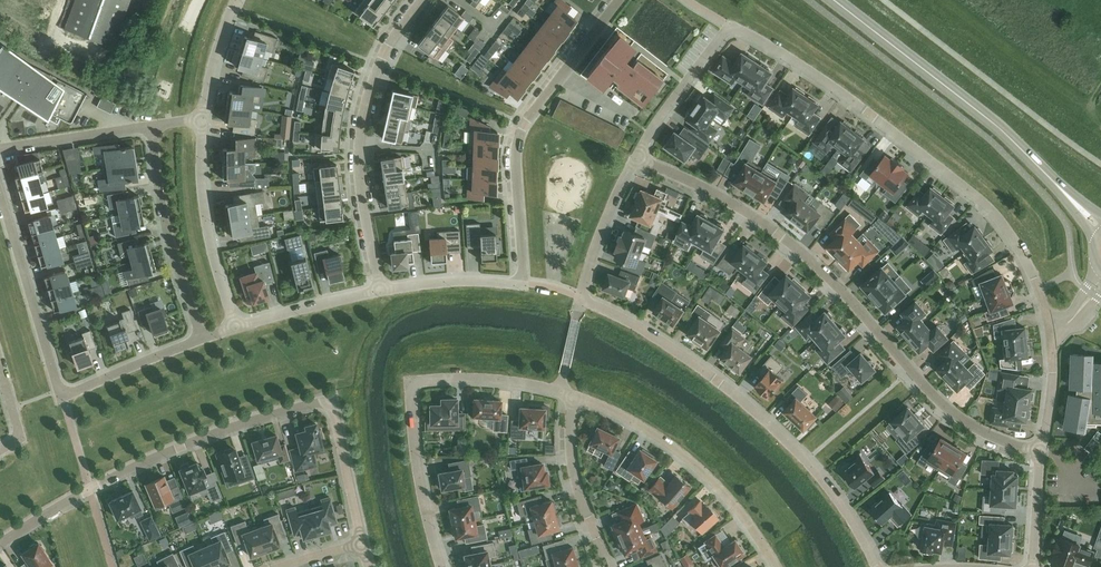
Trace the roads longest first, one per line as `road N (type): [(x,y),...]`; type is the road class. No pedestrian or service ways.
road 1 (residential): [(1049,328),(1028,265),(989,211),(744,32),(729,26),(635,162)]
road 2 (residential): [(635,162),(598,228),(582,300),(651,336),(743,401),(818,473),(877,566)]
road 3 (residential): [(635,162),(710,194),(773,235),(838,289),(964,424),(1002,445),(1042,451)]
road 4 (residential): [(381,292),(469,281),(523,285),(514,162),(520,135),(618,0)]
road 5 (residential): [(0,188),(61,401),(201,340)]
road 6 (residential): [(332,402),(180,448),(0,545)]
road 7 (secondary): [(1100,234),(967,101),(836,0)]
road 8 (residential): [(573,399),(513,383),(410,382),(420,490),(443,566)]
road 9 (residential): [(381,292),(363,207),(364,112),(383,58),(424,0)]
road 10 (residential): [(774,566),(695,468),(655,438),(573,399)]
road 11 (residential): [(151,128),(158,196),(201,340)]
road 12 (residential): [(234,329),(203,204),(201,123)]
road 13 (residential): [(573,399),(571,463),(608,566)]
road 14 (residential): [(151,128),(0,150)]
road 15 (residential): [(234,329),(381,292)]
road 16 (residential): [(332,402),(360,545)]
road 17 (residential): [(236,0),(201,123)]
road 18 (residential): [(1042,451),(1053,368),(1049,328)]

